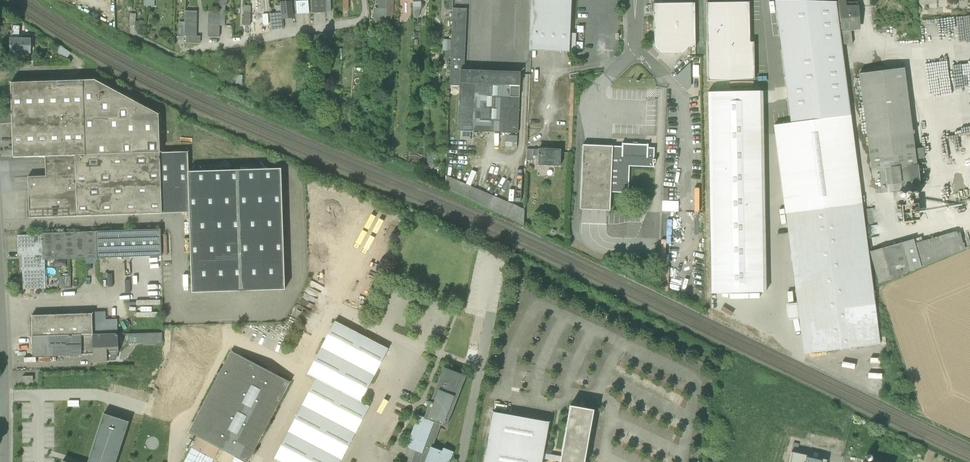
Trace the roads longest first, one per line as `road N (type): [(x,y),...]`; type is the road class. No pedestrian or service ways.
road 1 (residential): [(1,461),(0,272)]

